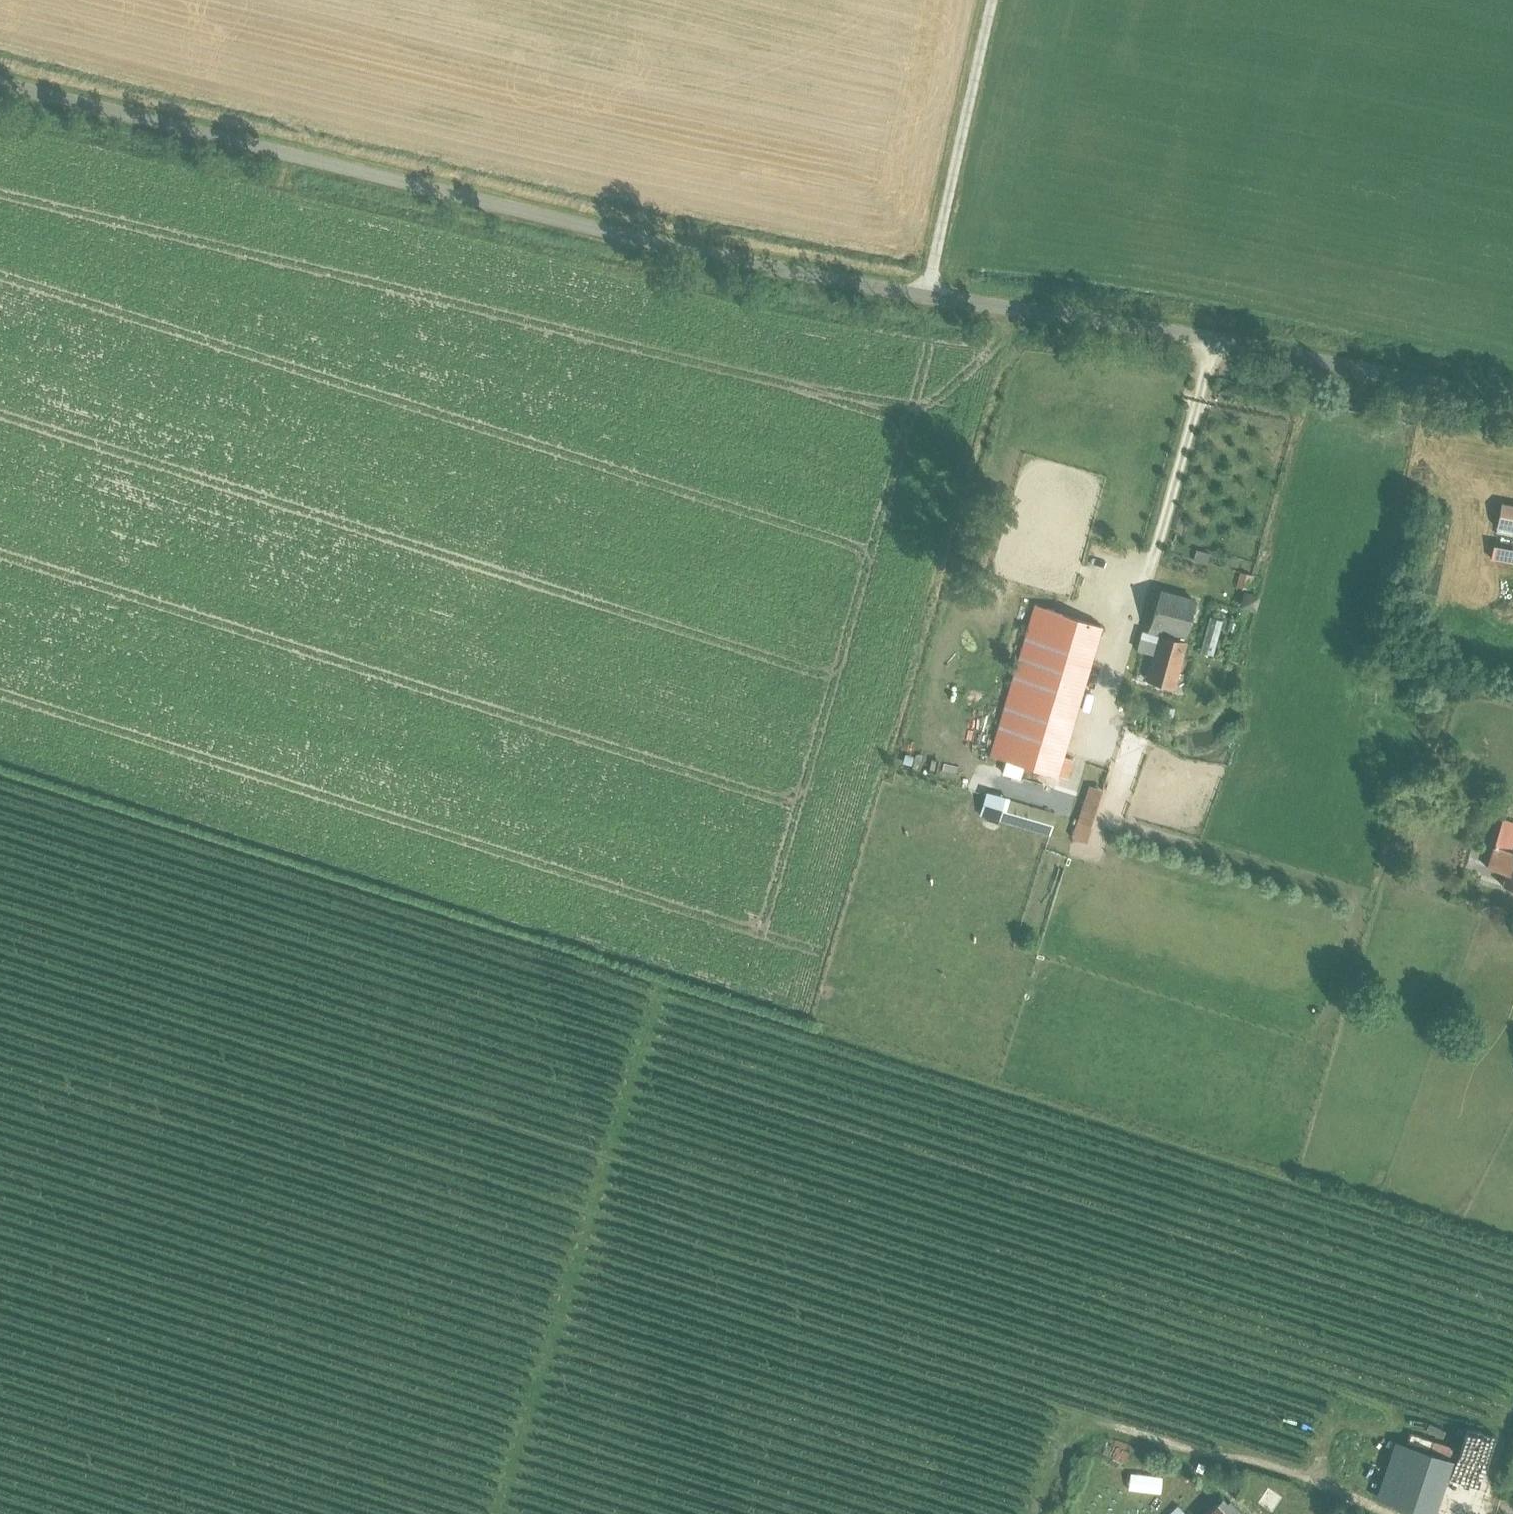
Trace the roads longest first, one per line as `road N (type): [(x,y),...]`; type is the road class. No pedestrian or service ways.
road 1 (unclassified): [(1512,400),(1213,339),(927,297),(659,245),(0,84)]

